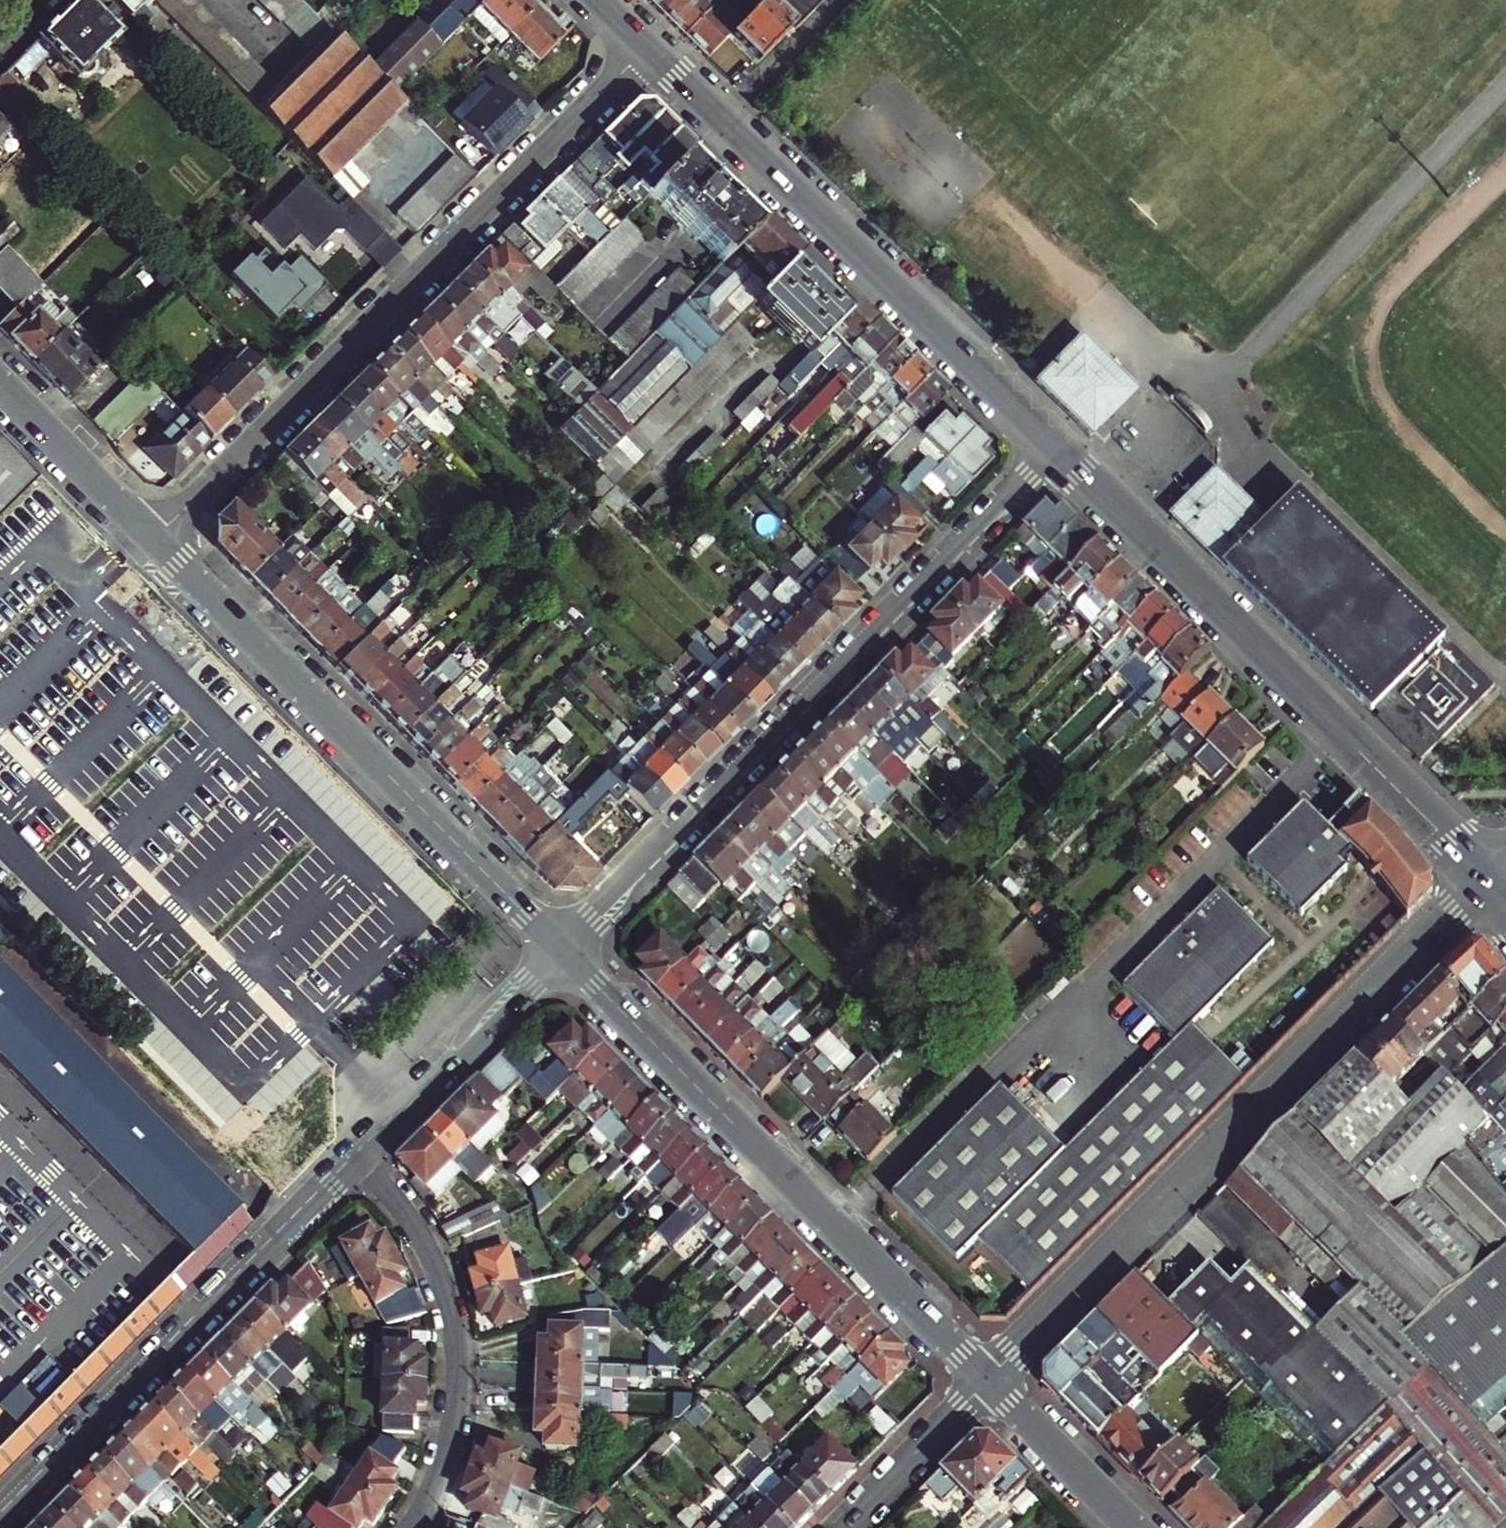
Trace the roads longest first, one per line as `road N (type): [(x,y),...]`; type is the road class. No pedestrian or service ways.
road 1 (residential): [(1487,887),(987,1378)]
road 2 (residential): [(153,540),(650,46)]
road 3 (residential): [(1052,450),(565,953)]
road 4 (secondary): [(1052,450),(1487,887)]
road 5 (residential): [(987,1378),(565,953)]
road 6 (residential): [(565,953),(153,540)]
road 7 (secondary): [(650,46),(1052,450)]
road 8 (residential): [(0,1524),(361,1160)]
road 9 (residential): [(411,1527),(450,1437),(454,1326),(427,1245),(361,1160)]
road 10 (residential): [(361,1160),(565,953)]
road 11 (residential): [(153,540),(0,386)]
road 12 (residential): [(1136,1527),(987,1378)]
road 13 (residential): [(987,1378),(840,1527)]

